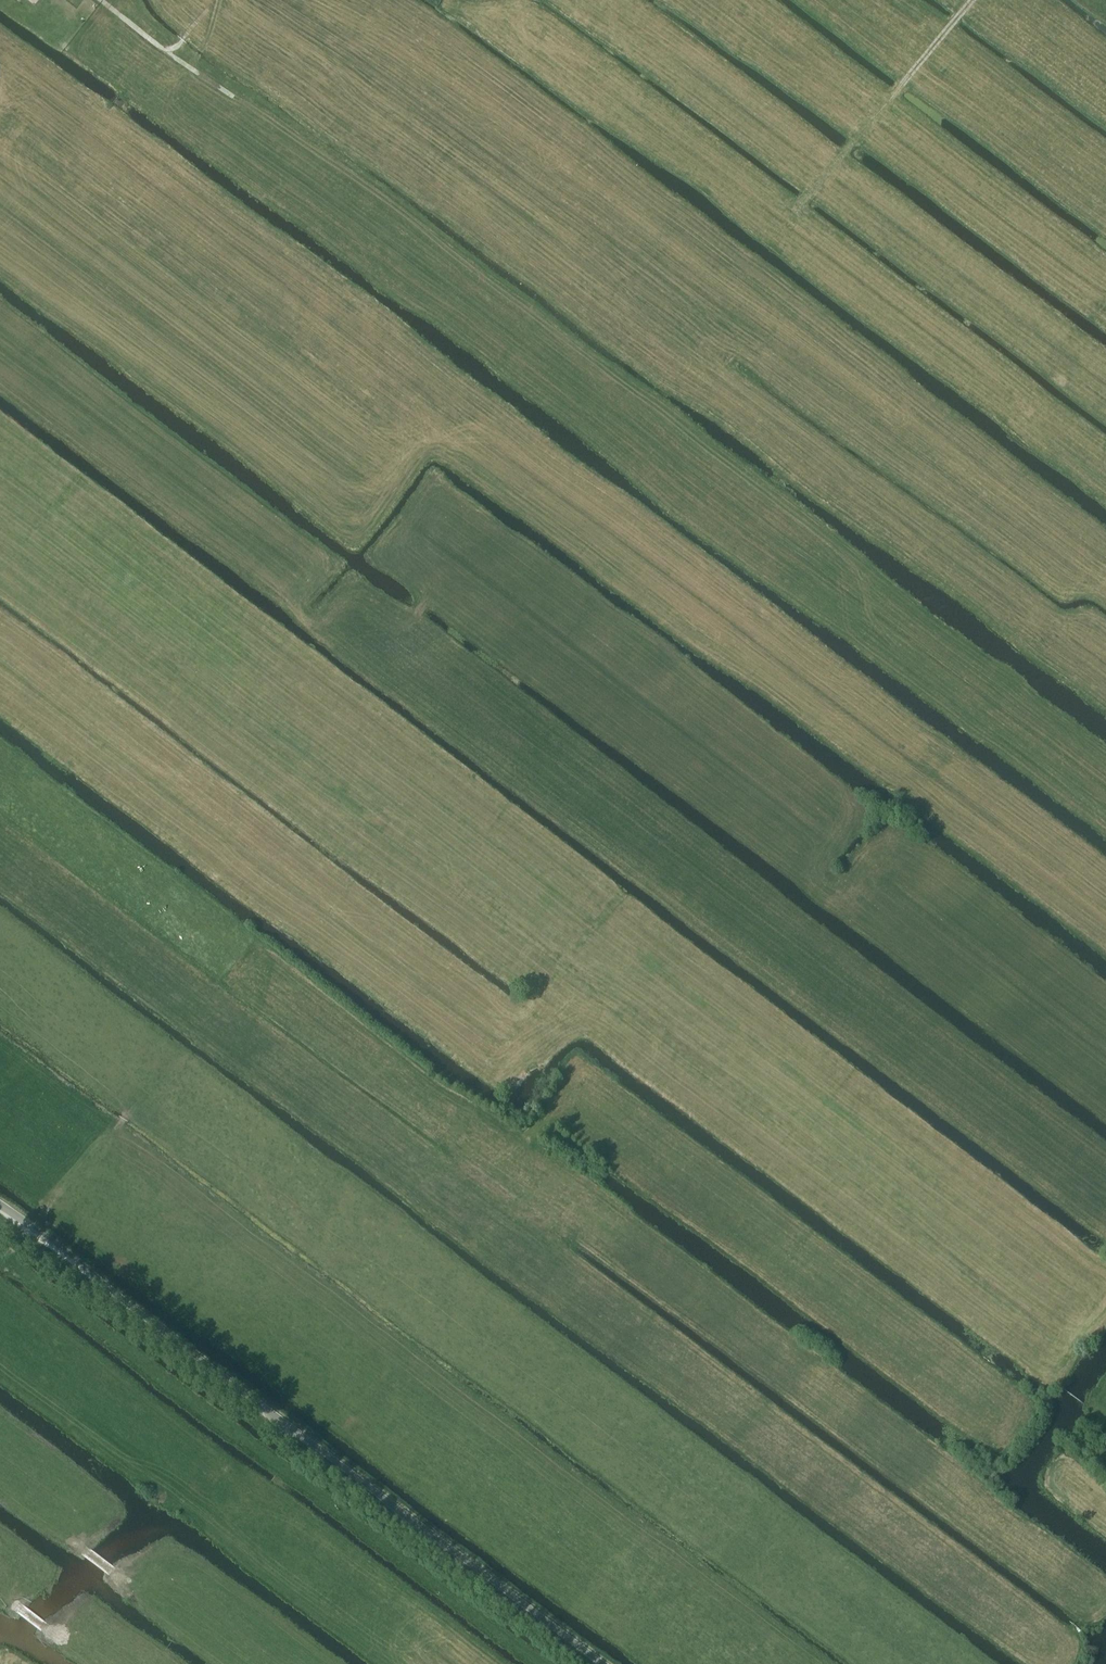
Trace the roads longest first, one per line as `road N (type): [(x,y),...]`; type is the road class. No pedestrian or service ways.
road 1 (unclassified): [(607,1663),(0,1208)]

